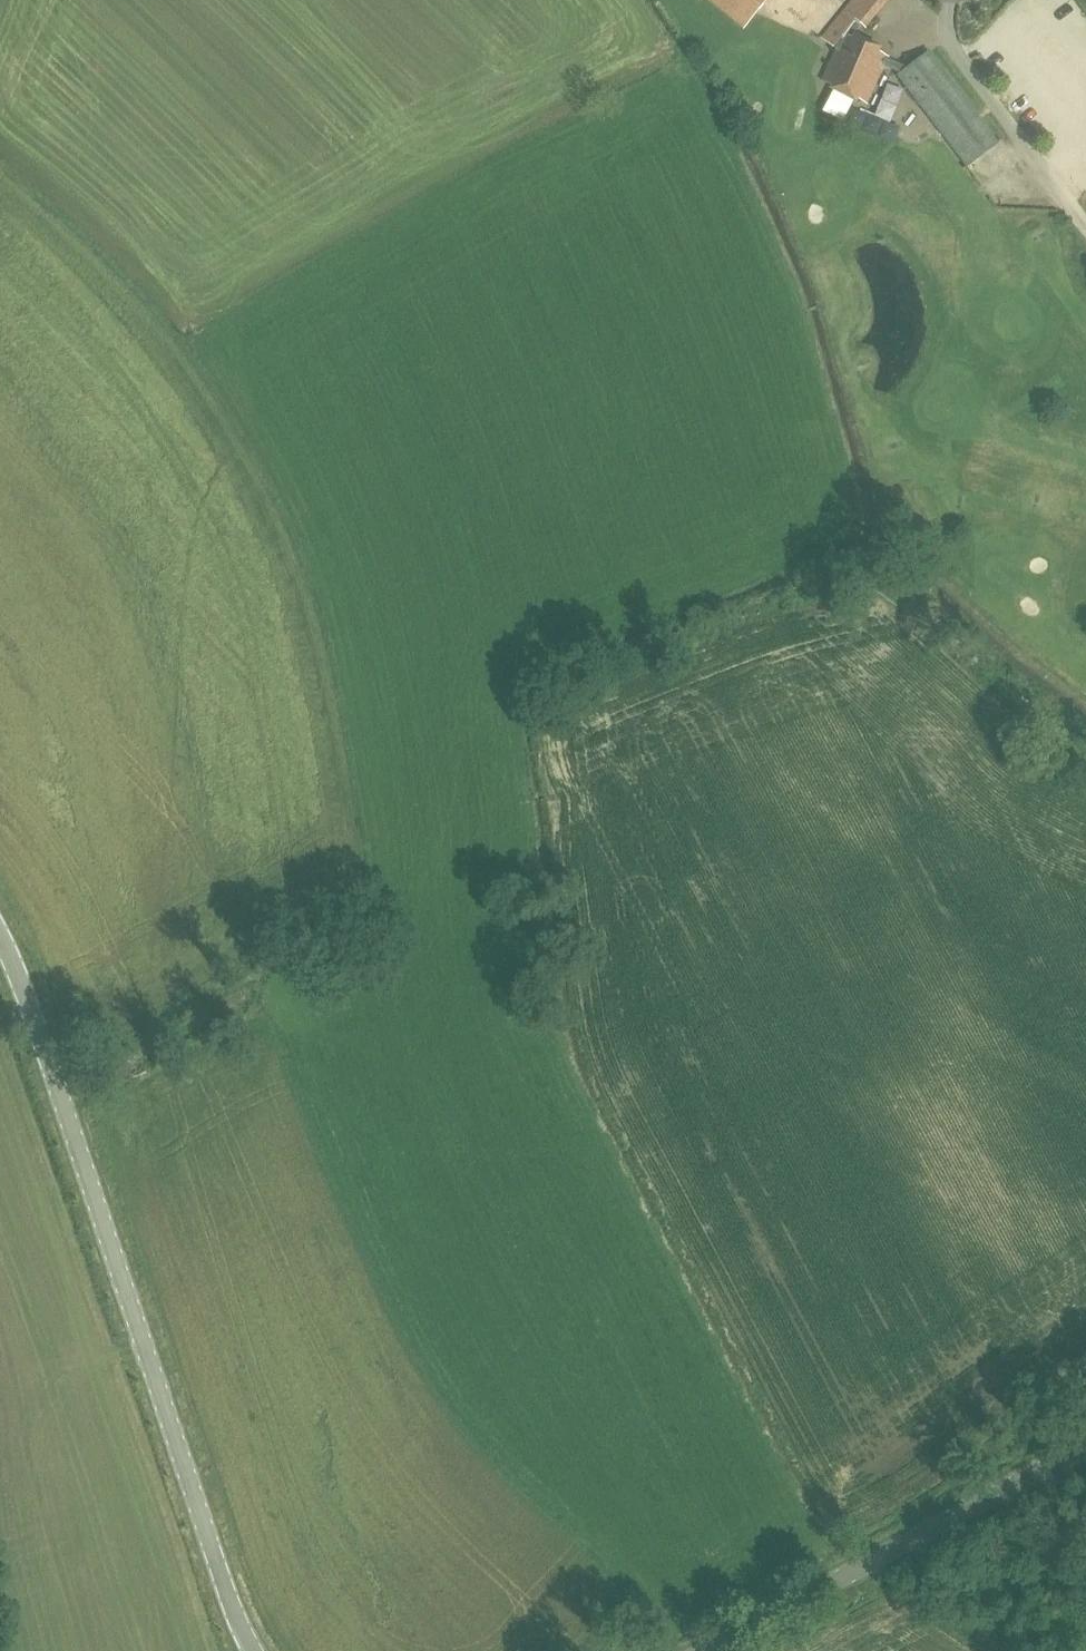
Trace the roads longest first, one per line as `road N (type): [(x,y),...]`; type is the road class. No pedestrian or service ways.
road 1 (tertiary): [(256,1650),(0,930)]
road 2 (tertiary): [(1085,1453),(711,1650)]

